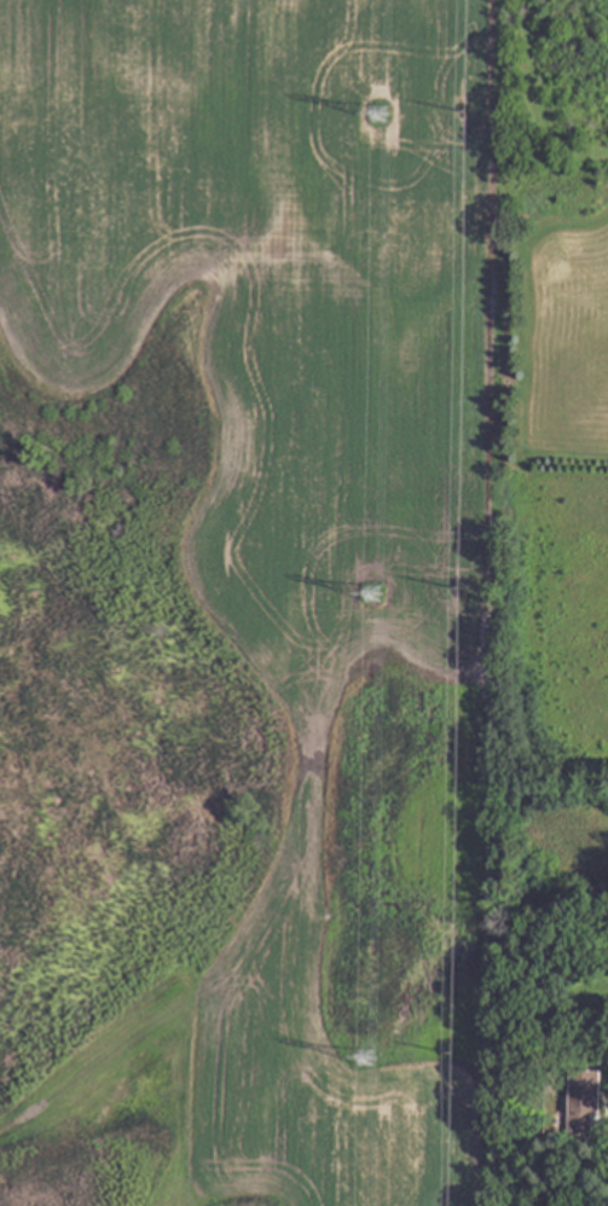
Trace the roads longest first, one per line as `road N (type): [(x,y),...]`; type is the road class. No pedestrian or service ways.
road 1 (track): [(0,1130),(224,974)]

